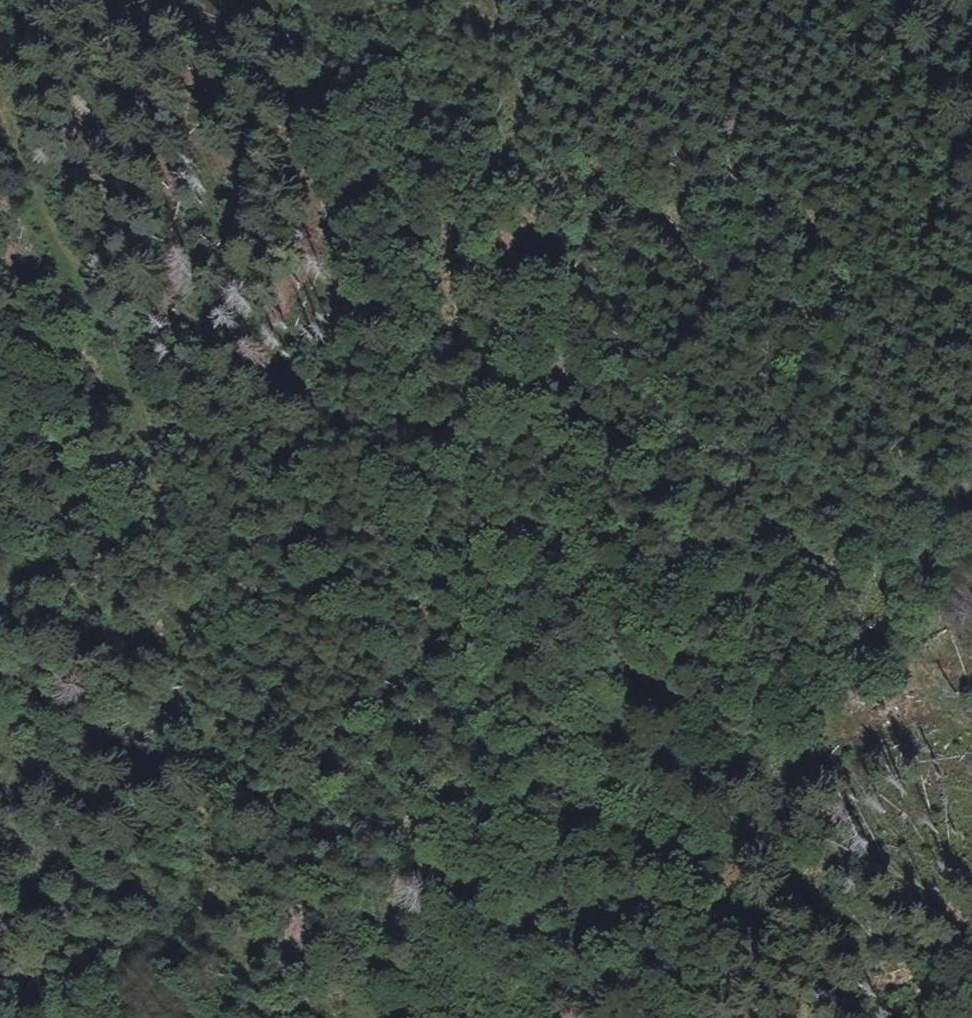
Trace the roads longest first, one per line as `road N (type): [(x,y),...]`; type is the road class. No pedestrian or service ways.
road 1 (track): [(0,114),(125,353),(149,426),(253,1017)]

